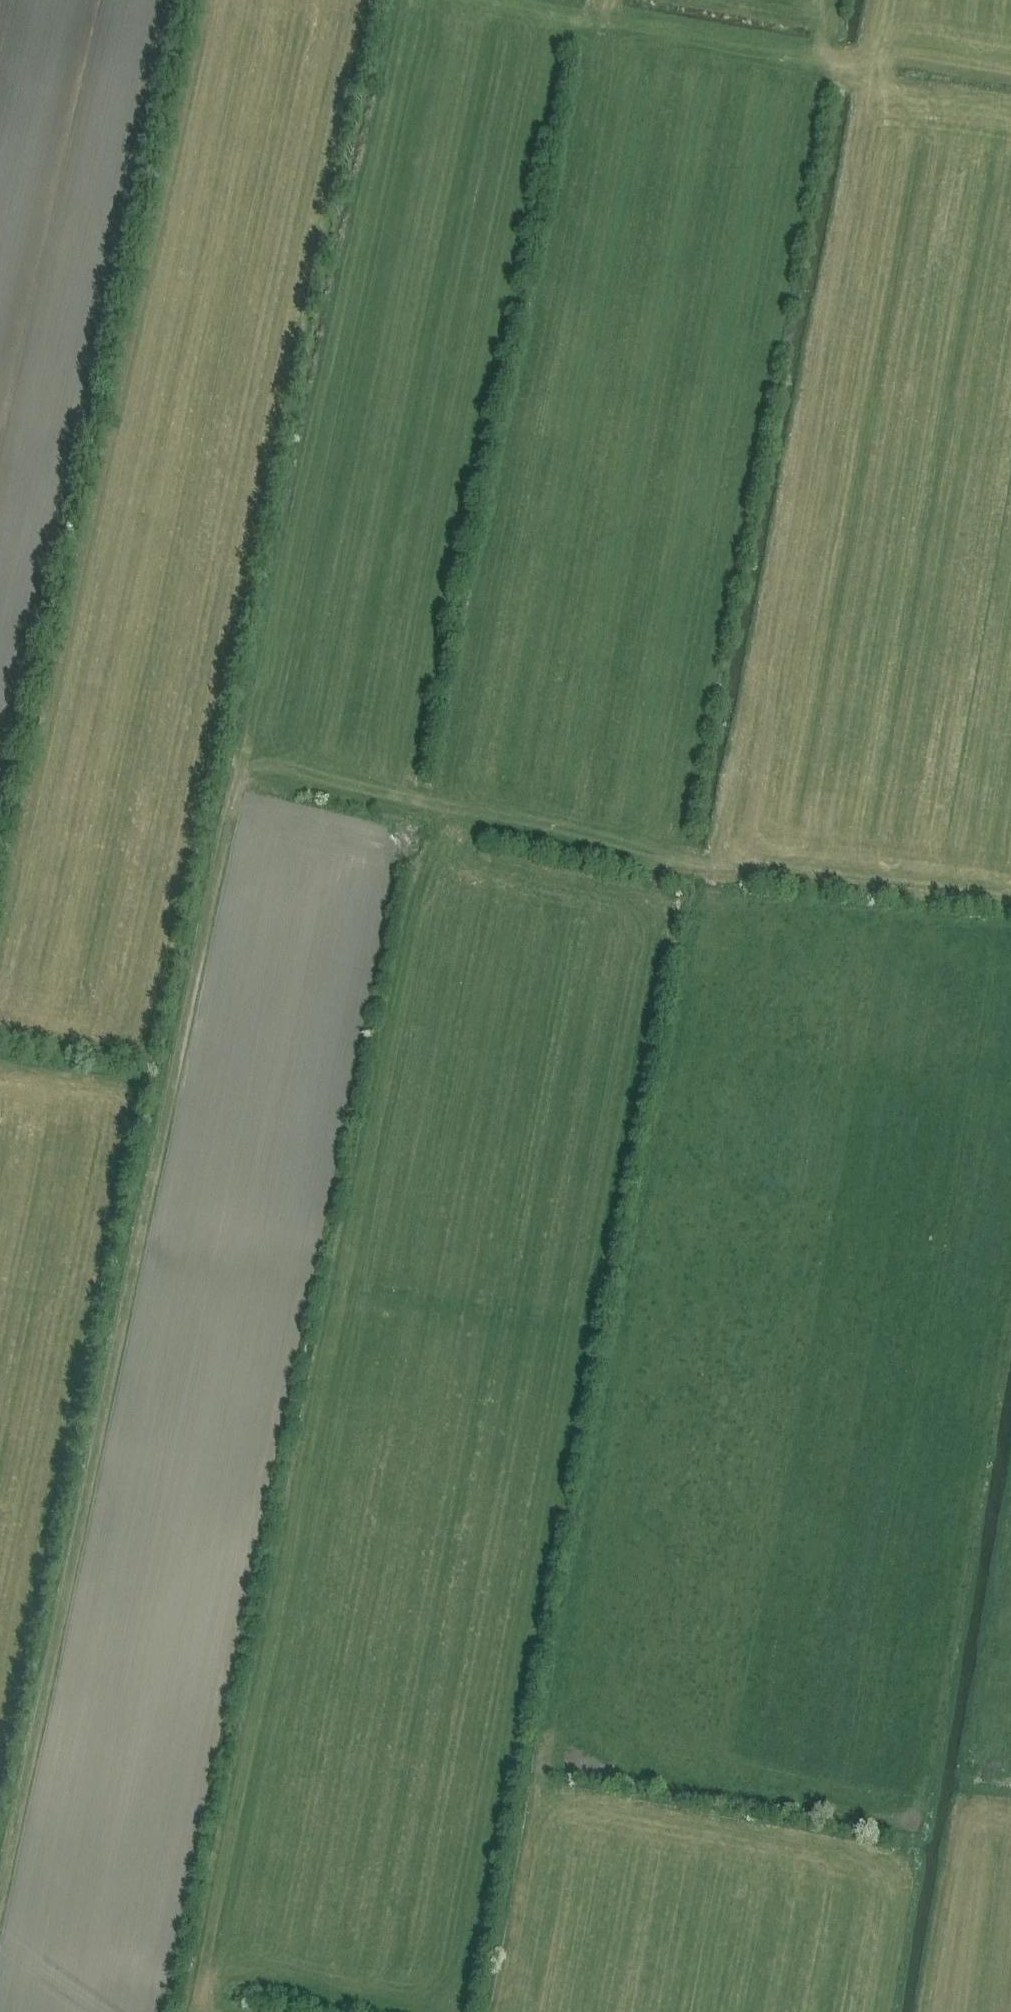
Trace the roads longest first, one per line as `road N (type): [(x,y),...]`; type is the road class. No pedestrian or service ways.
road 1 (track): [(494,2011),(538,1780)]

